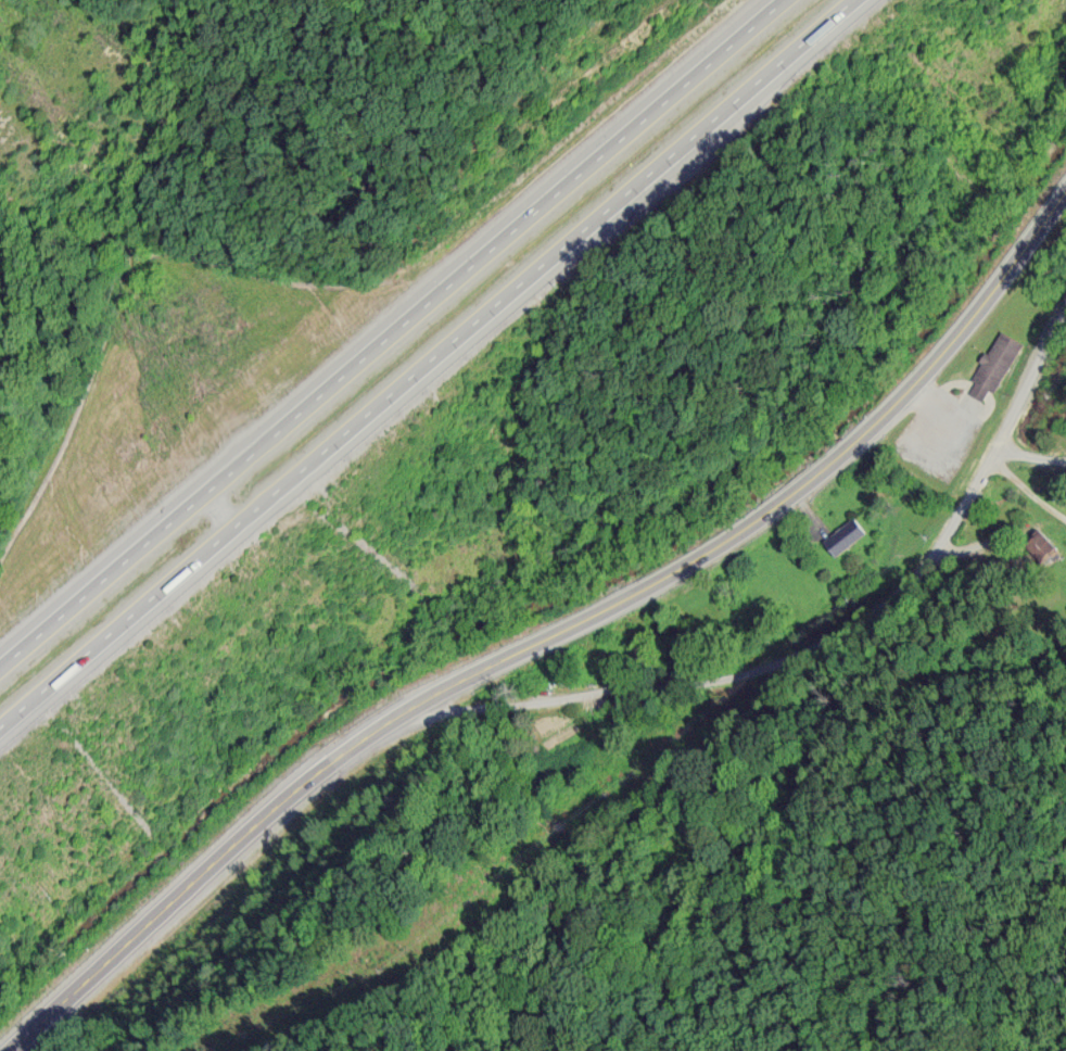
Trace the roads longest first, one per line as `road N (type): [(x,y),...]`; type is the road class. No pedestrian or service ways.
road 1 (primary): [(9,1050),(371,730),(709,553),(785,496),(893,405),(978,316),(1065,193)]
road 2 (motorway): [(0,726),(850,0)]
road 3 (motorway): [(776,0),(0,663)]
road 4 (residential): [(1065,313),(910,596),(805,664),(449,704),(442,689)]
road 5 (track): [(1065,522),(990,455),(1065,468)]

